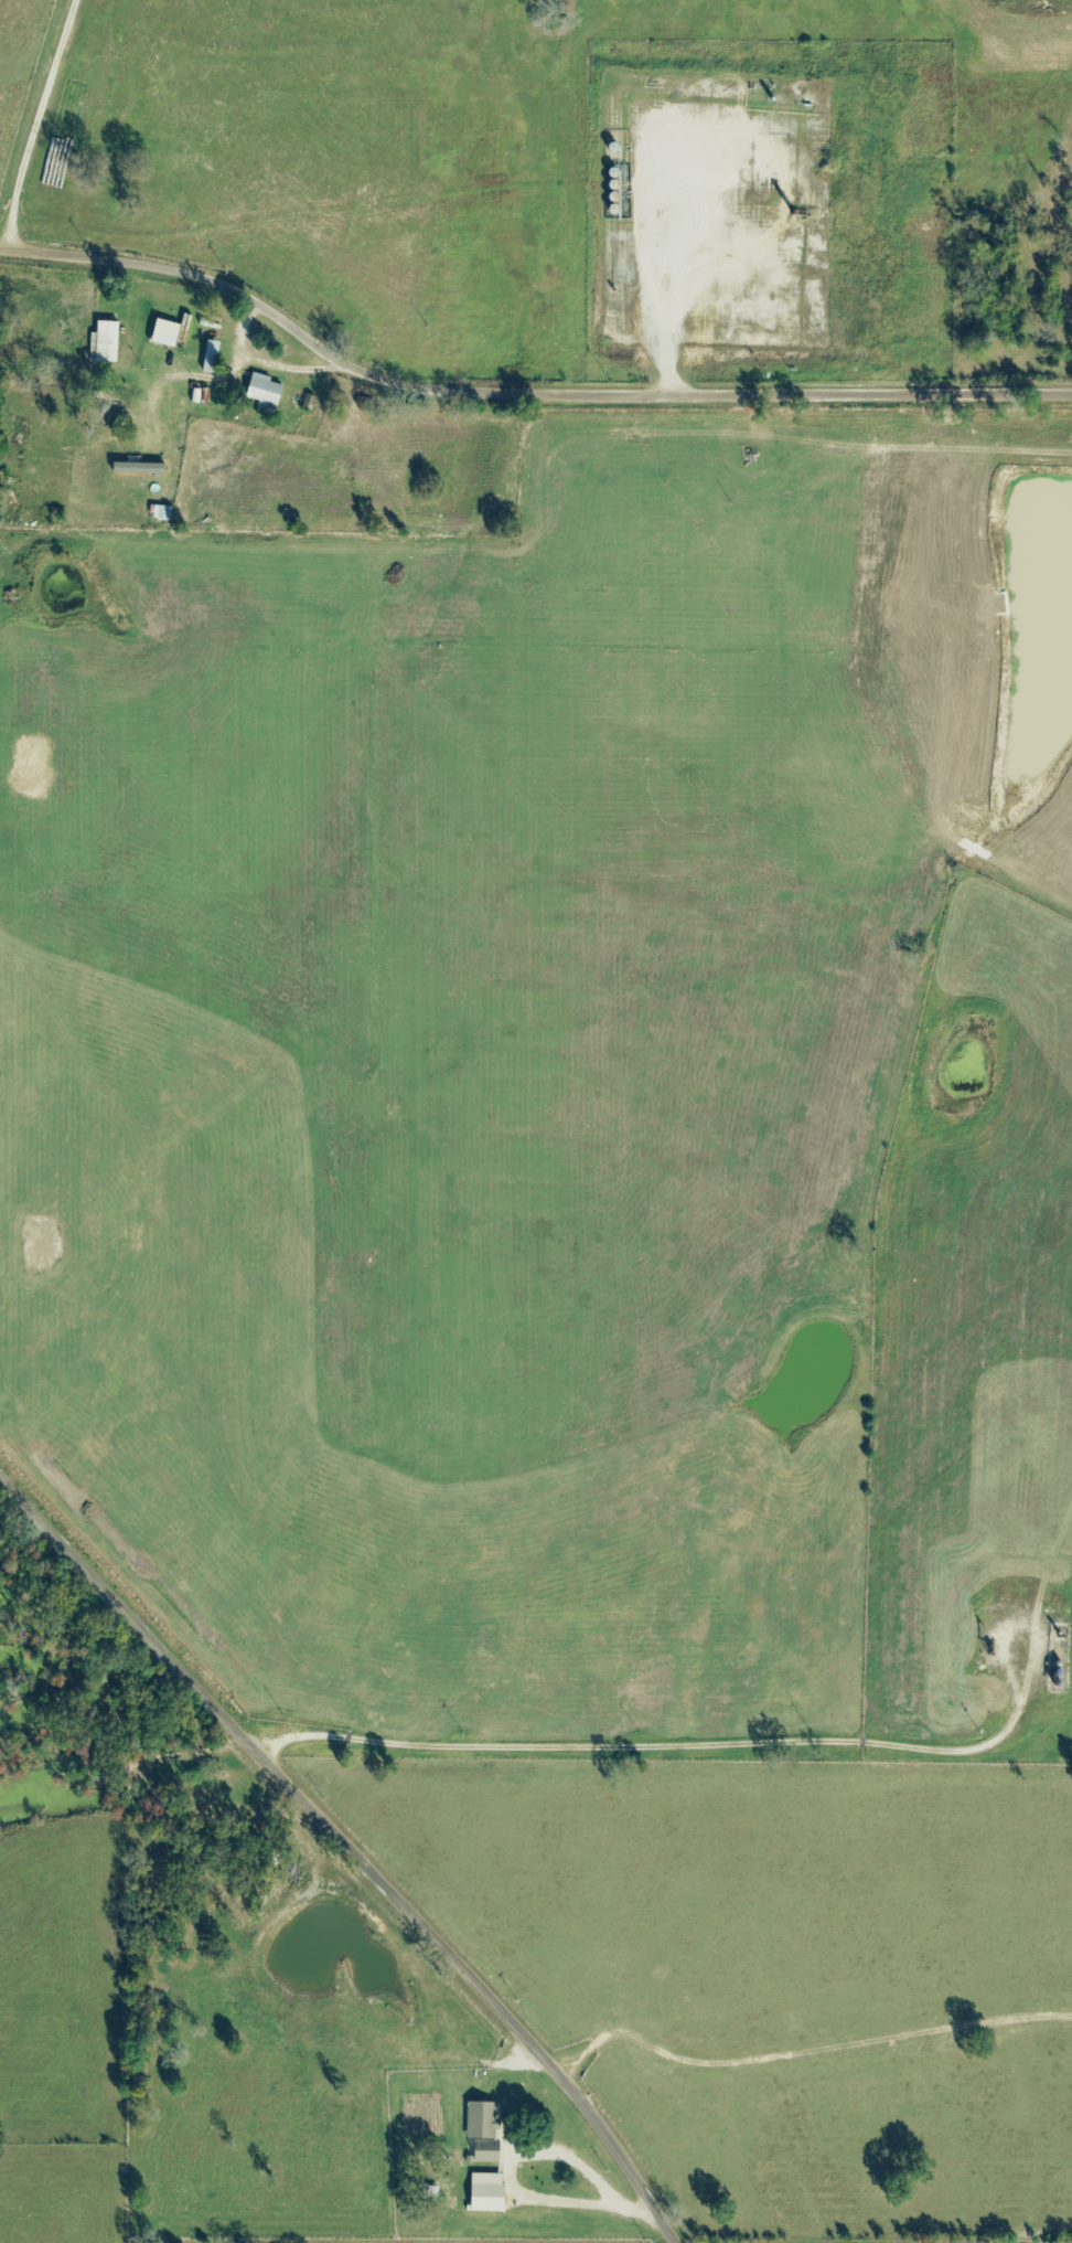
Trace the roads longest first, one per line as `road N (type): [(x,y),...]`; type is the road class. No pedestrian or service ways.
road 1 (residential): [(0,248),(199,276),(250,297),(361,366),(448,390),(1071,395)]
road 2 (residential): [(683,2242),(572,2077),(0,1471)]

